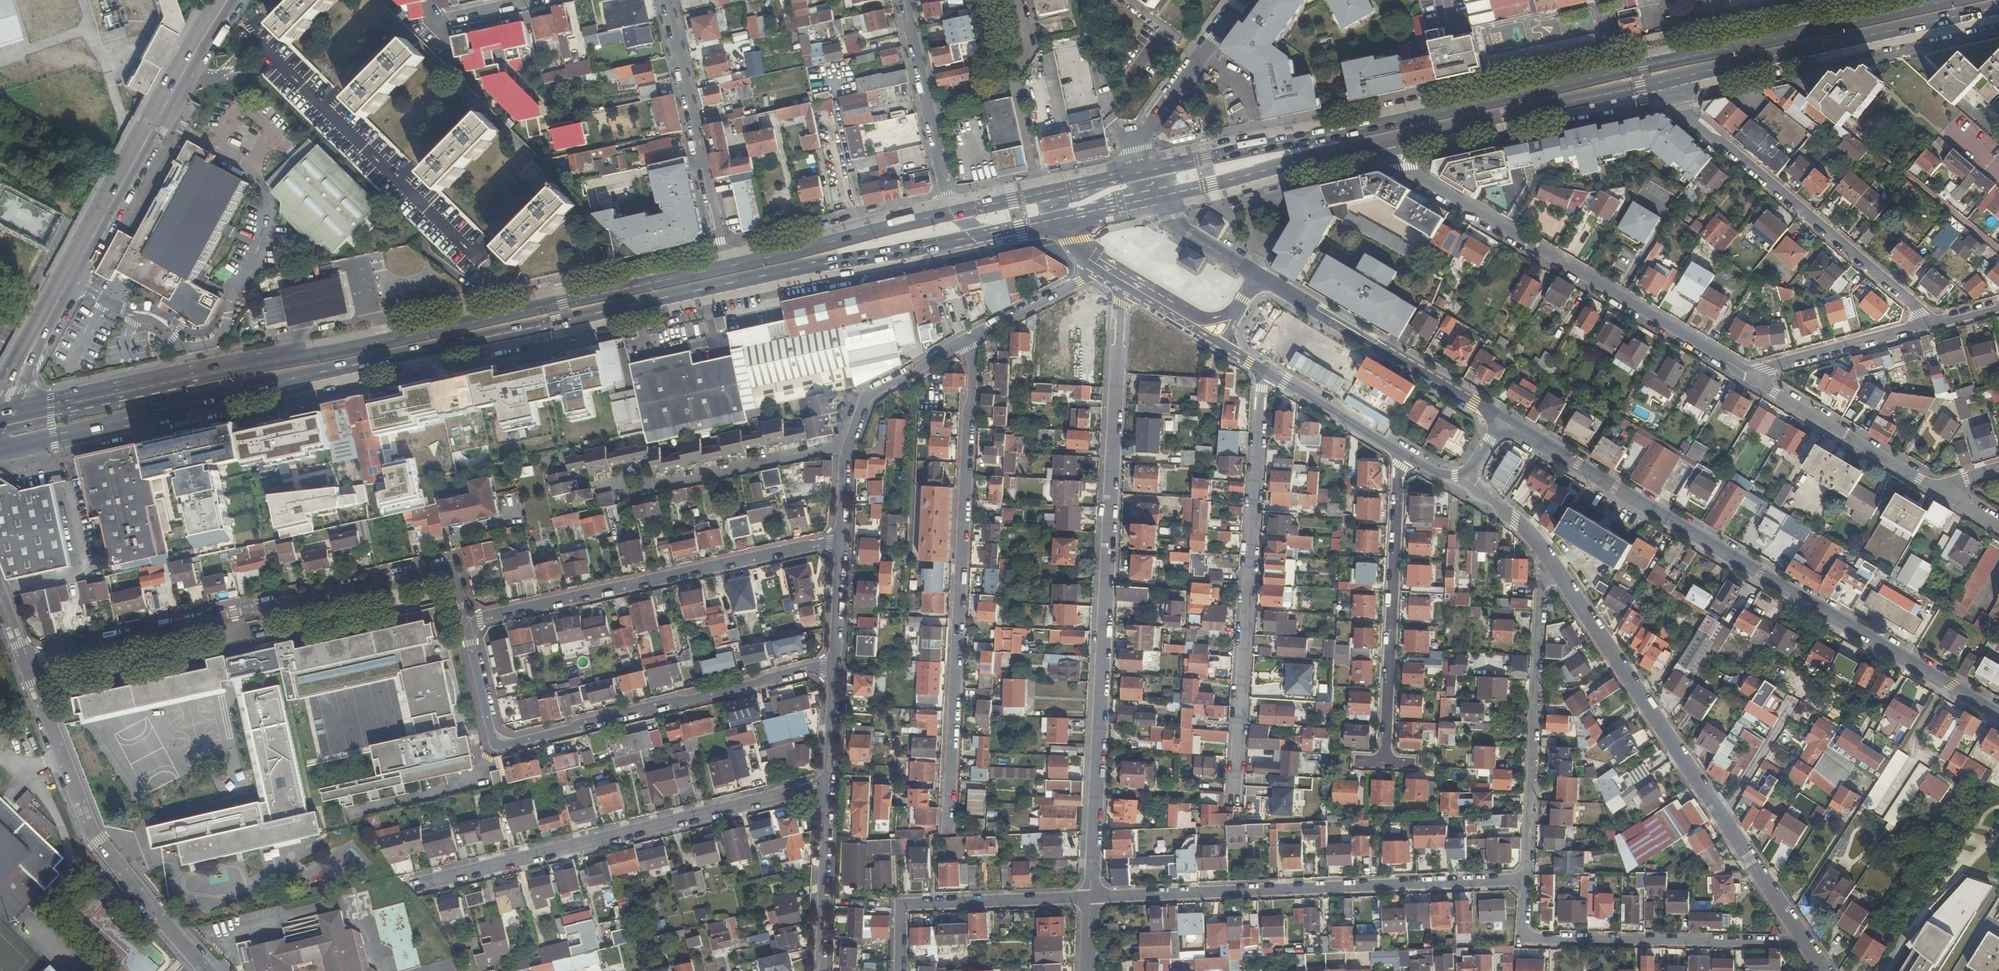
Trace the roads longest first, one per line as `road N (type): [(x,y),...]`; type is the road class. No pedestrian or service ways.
road 1 (primary): [(0,450),(990,237)]
road 2 (primary): [(1950,0),(1130,174)]
road 3 (primary): [(716,268),(0,415)]
road 4 (unclassified): [(1089,901),(1121,303),(1129,290)]
road 5 (secondary): [(1500,420),(1998,713)]
road 6 (residential): [(24,662),(454,565),(466,620)]
road 7 (residential): [(946,829),(975,337)]
road 8 (residential): [(466,620),(496,745),(836,663)]
road 9 (tertiary): [(0,410),(229,0)]
road 10 (residential): [(1089,901),(1528,883)]
road 11 (residential): [(406,886),(829,785)]
road 12 (unclassified): [(1266,373),(1230,782)]
road 13 (residential): [(1748,376),(1412,173)]
road 14 (residential): [(842,540),(466,620)]
road 15 (unclassified): [(24,662),(97,841),(206,970)]
road 16 (residential): [(1923,326),(1658,83)]
road 17 (unclassified): [(1528,883),(1547,557)]
road 18 (unclassified): [(1547,557),(1721,821)]
road 19 (residential): [(1406,455),(1399,467),(1379,764)]
road 20 (secondary): [(1500,420),(1259,282),(1242,309)]
road 21 (residential): [(1998,250),(1796,83),(1784,56)]
road 22 (unclassified): [(1525,937),(1799,939)]
road 23 (unclassified): [(665,0),(716,268)]
road 24 (primary): [(1122,209),(1369,146)]
road 25 (primary): [(1410,137),(1658,83)]
road 26 (primary): [(950,213),(716,268)]
road 27 (residential): [(849,446),(619,495)]
road 28 (primary): [(1784,56),(1998,9)]
road 29 (residential): [(1748,376),(1935,488)]
road 30 (residential): [(904,0),(950,213)]
road 31 (residential): [(919,368),(911,558)]
road 32 (residential): [(902,908),(1089,901)]
road 33 (residential): [(820,970),(829,785)]
road 34 (residential): [(1135,147),(1243,0)]
road 35 (residential): [(1923,326),(1748,376)]
road 36 (secondary): [(1266,373),(1406,455)]
road 37 (residential): [(1084,0),(1112,123),(1135,147)]
road 38 (secondary): [(1242,309),(1201,319),(1108,263)]
road 39 (unclassified): [(1721,821),(1799,939)]
road 40 (residential): [(1795,702),(1721,821)]
road 41 (residential): [(975,337),(1096,269)]
road 42 (primary): [(1658,83),(1784,56)]
road 43 (residential): [(836,663),(842,540)]
road 44 (residential): [(829,785),(836,663)]

